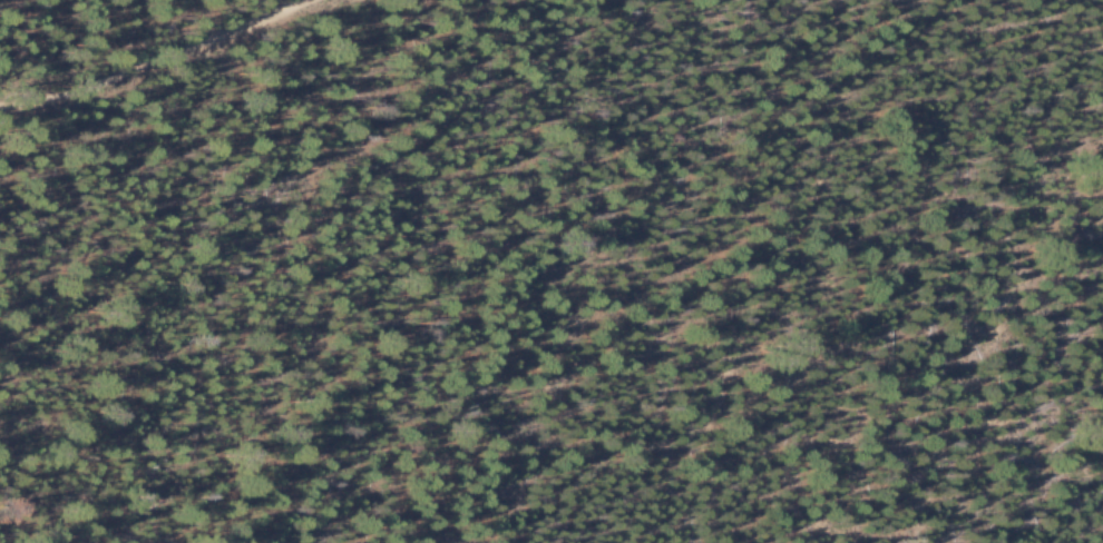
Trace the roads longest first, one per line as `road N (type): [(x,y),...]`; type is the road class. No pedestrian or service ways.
road 1 (track): [(1102,30),(983,45),(880,98),(851,128),(728,365),(670,542)]
road 2 (track): [(0,115),(317,0)]

